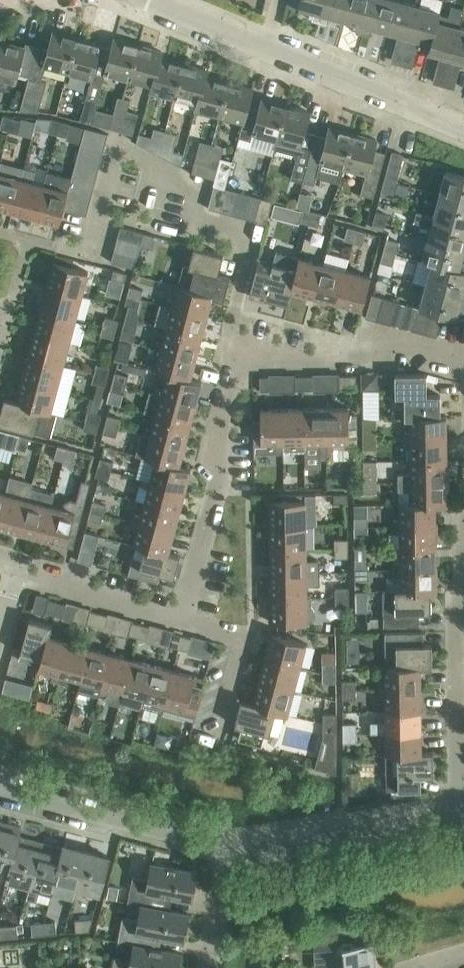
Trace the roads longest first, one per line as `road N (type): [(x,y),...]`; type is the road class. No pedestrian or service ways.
road 1 (residential): [(213,744),(238,639),(183,620),(221,484),(220,435),(243,355)]
road 2 (residential): [(459,810),(463,516)]
road 3 (residential): [(225,846),(459,810)]
road 4 (residential): [(0,785),(225,846)]
road 5 (residential): [(243,355),(463,363)]
road 6 (residential): [(463,126),(267,46)]
road 7 (residential): [(267,46),(151,0)]
road 8 (residential): [(203,967),(225,846)]

